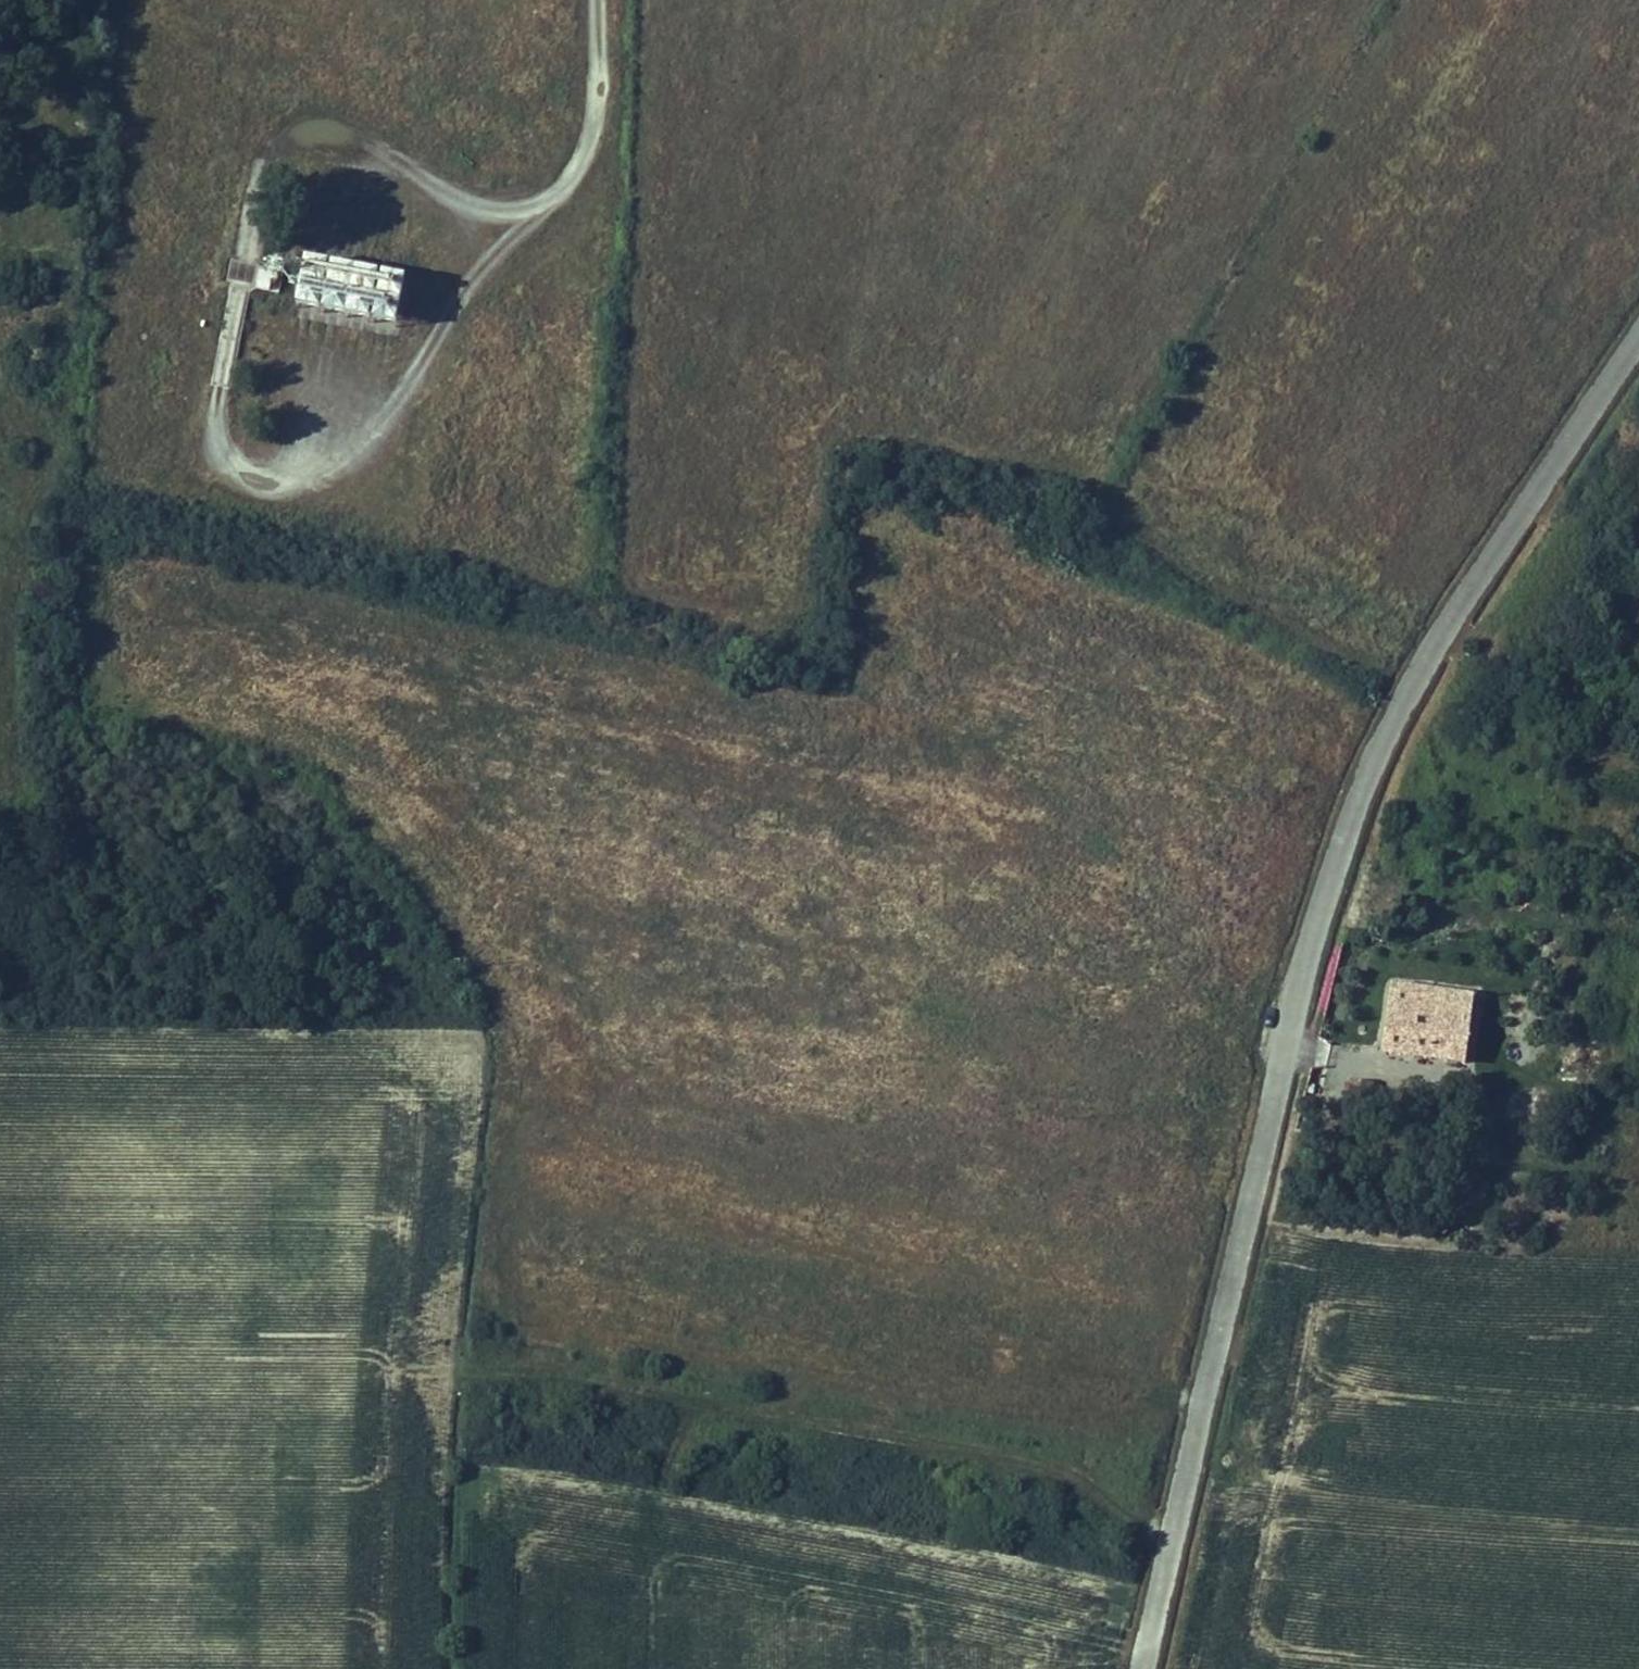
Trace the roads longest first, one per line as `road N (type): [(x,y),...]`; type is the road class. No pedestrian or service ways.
road 1 (unclassified): [(1638,330),(1403,686),(1296,981),(1138,1668)]

